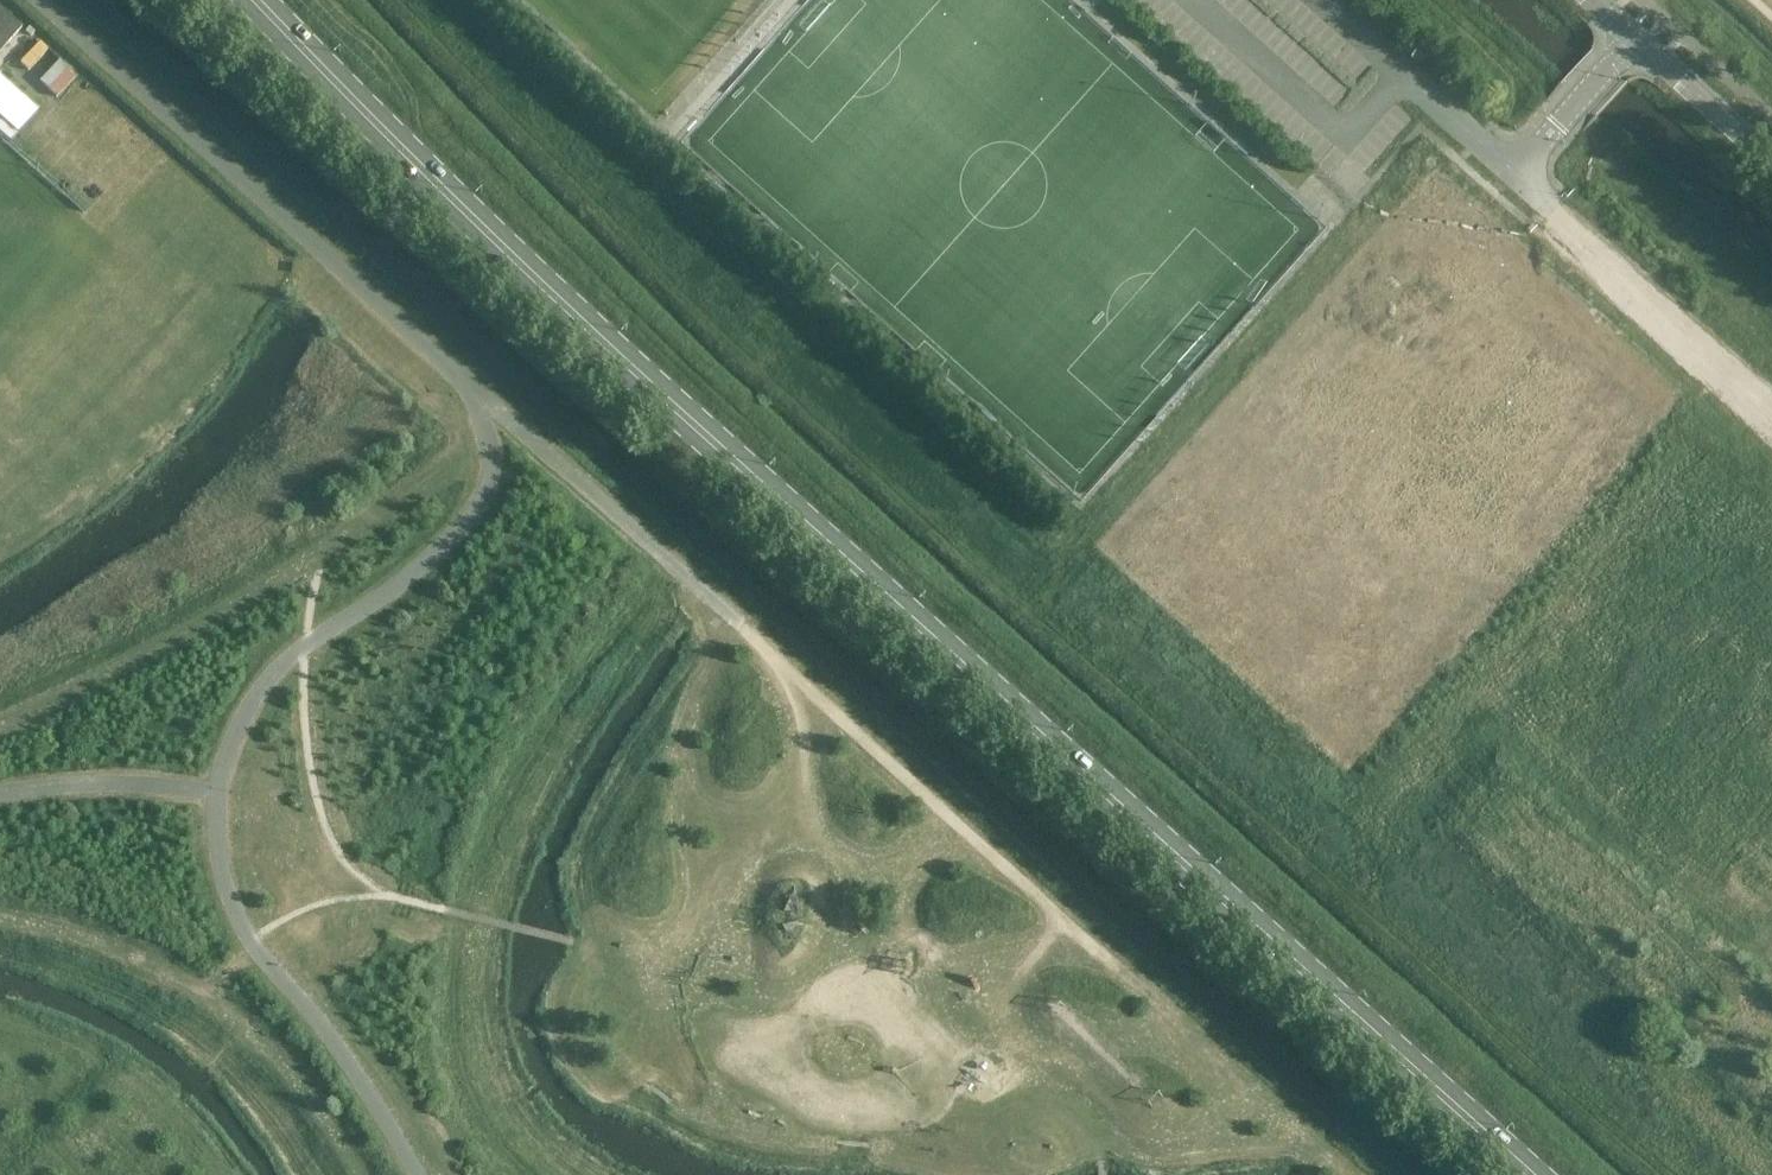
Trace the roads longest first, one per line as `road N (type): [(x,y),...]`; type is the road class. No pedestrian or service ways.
road 1 (secondary): [(1533,1174),(730,454),(263,0)]
road 2 (unclassified): [(1771,407),(1516,178)]
road 3 (unclassified): [(1516,178),(1318,0)]
road 4 (unclassified): [(1636,38),(1516,178)]
road 5 (tertiary): [(1771,159),(1636,38)]

